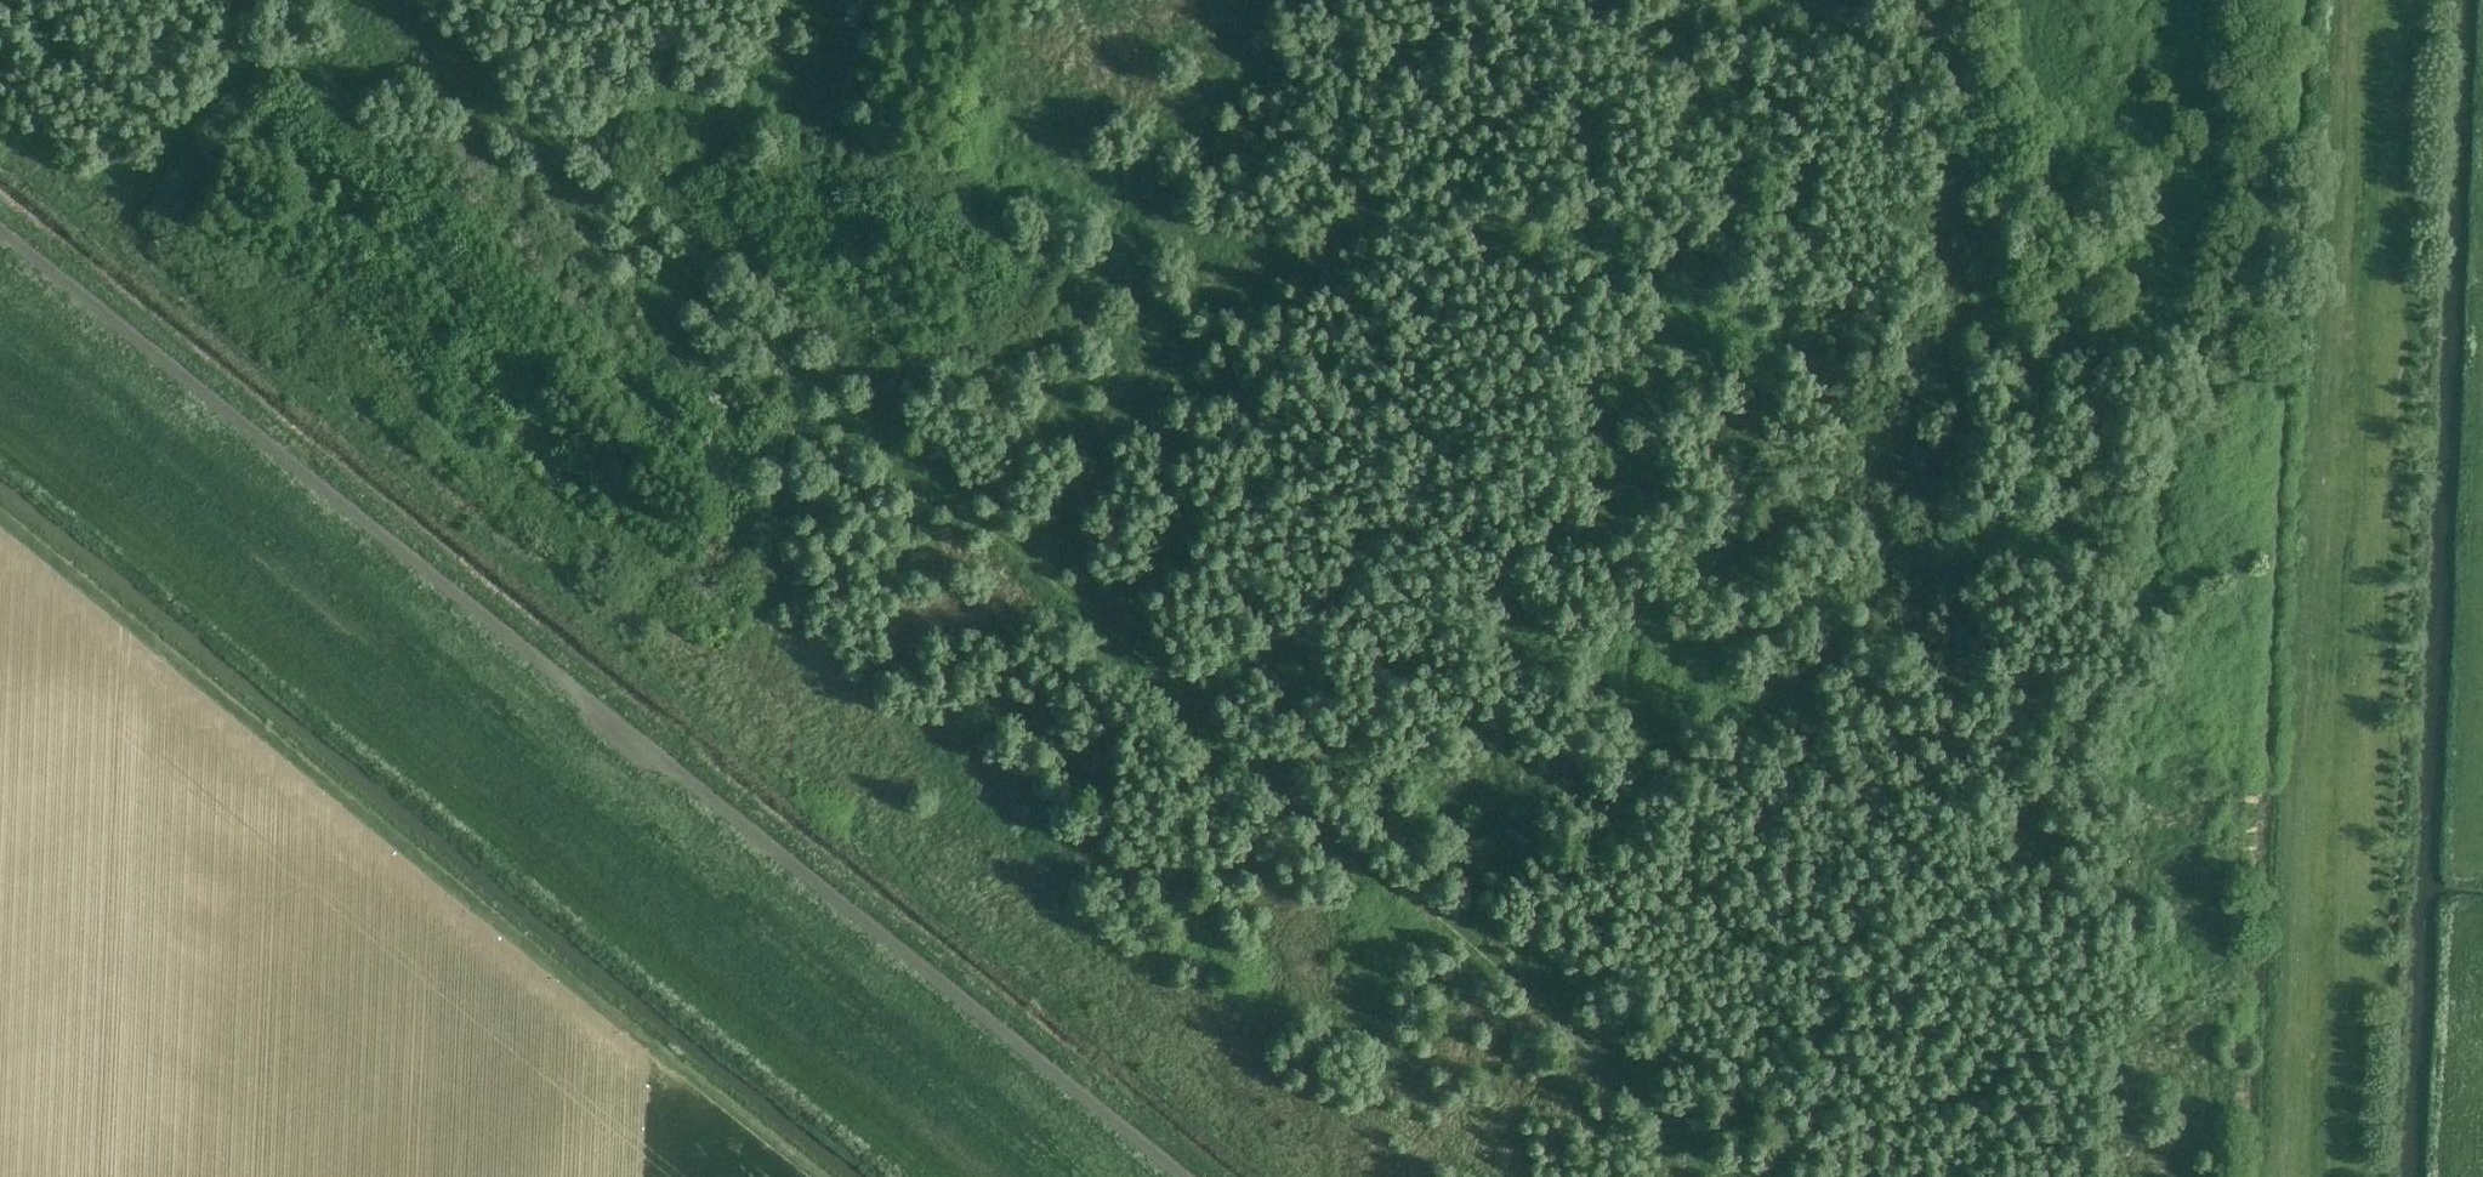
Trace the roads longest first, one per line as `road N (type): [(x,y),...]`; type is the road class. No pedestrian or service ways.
road 1 (track): [(2331,0),(2276,1176)]

